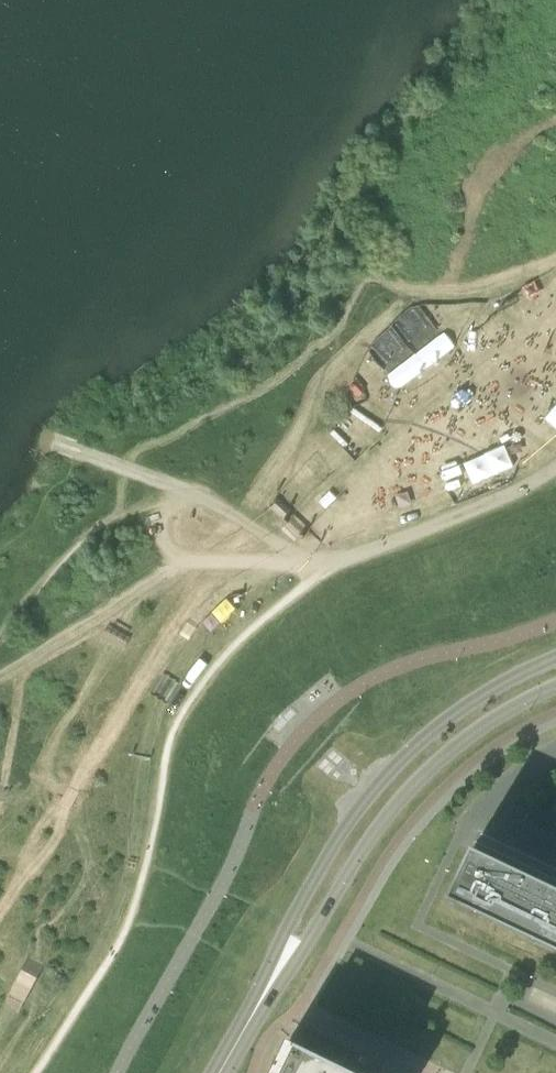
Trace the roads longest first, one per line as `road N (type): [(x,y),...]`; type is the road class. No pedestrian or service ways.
road 1 (secondary): [(555,659),(492,690),(421,740),(365,800),(299,907),(220,1072)]
road 2 (secondary): [(220,1072),(386,815),(437,761),(555,689)]
road 3 (track): [(555,468),(440,526),(325,569)]
road 4 (track): [(164,500),(156,526),(173,557),(325,569)]
road 5 (track): [(164,500),(190,490),(325,569)]
road 6 (track): [(190,490),(59,445)]

